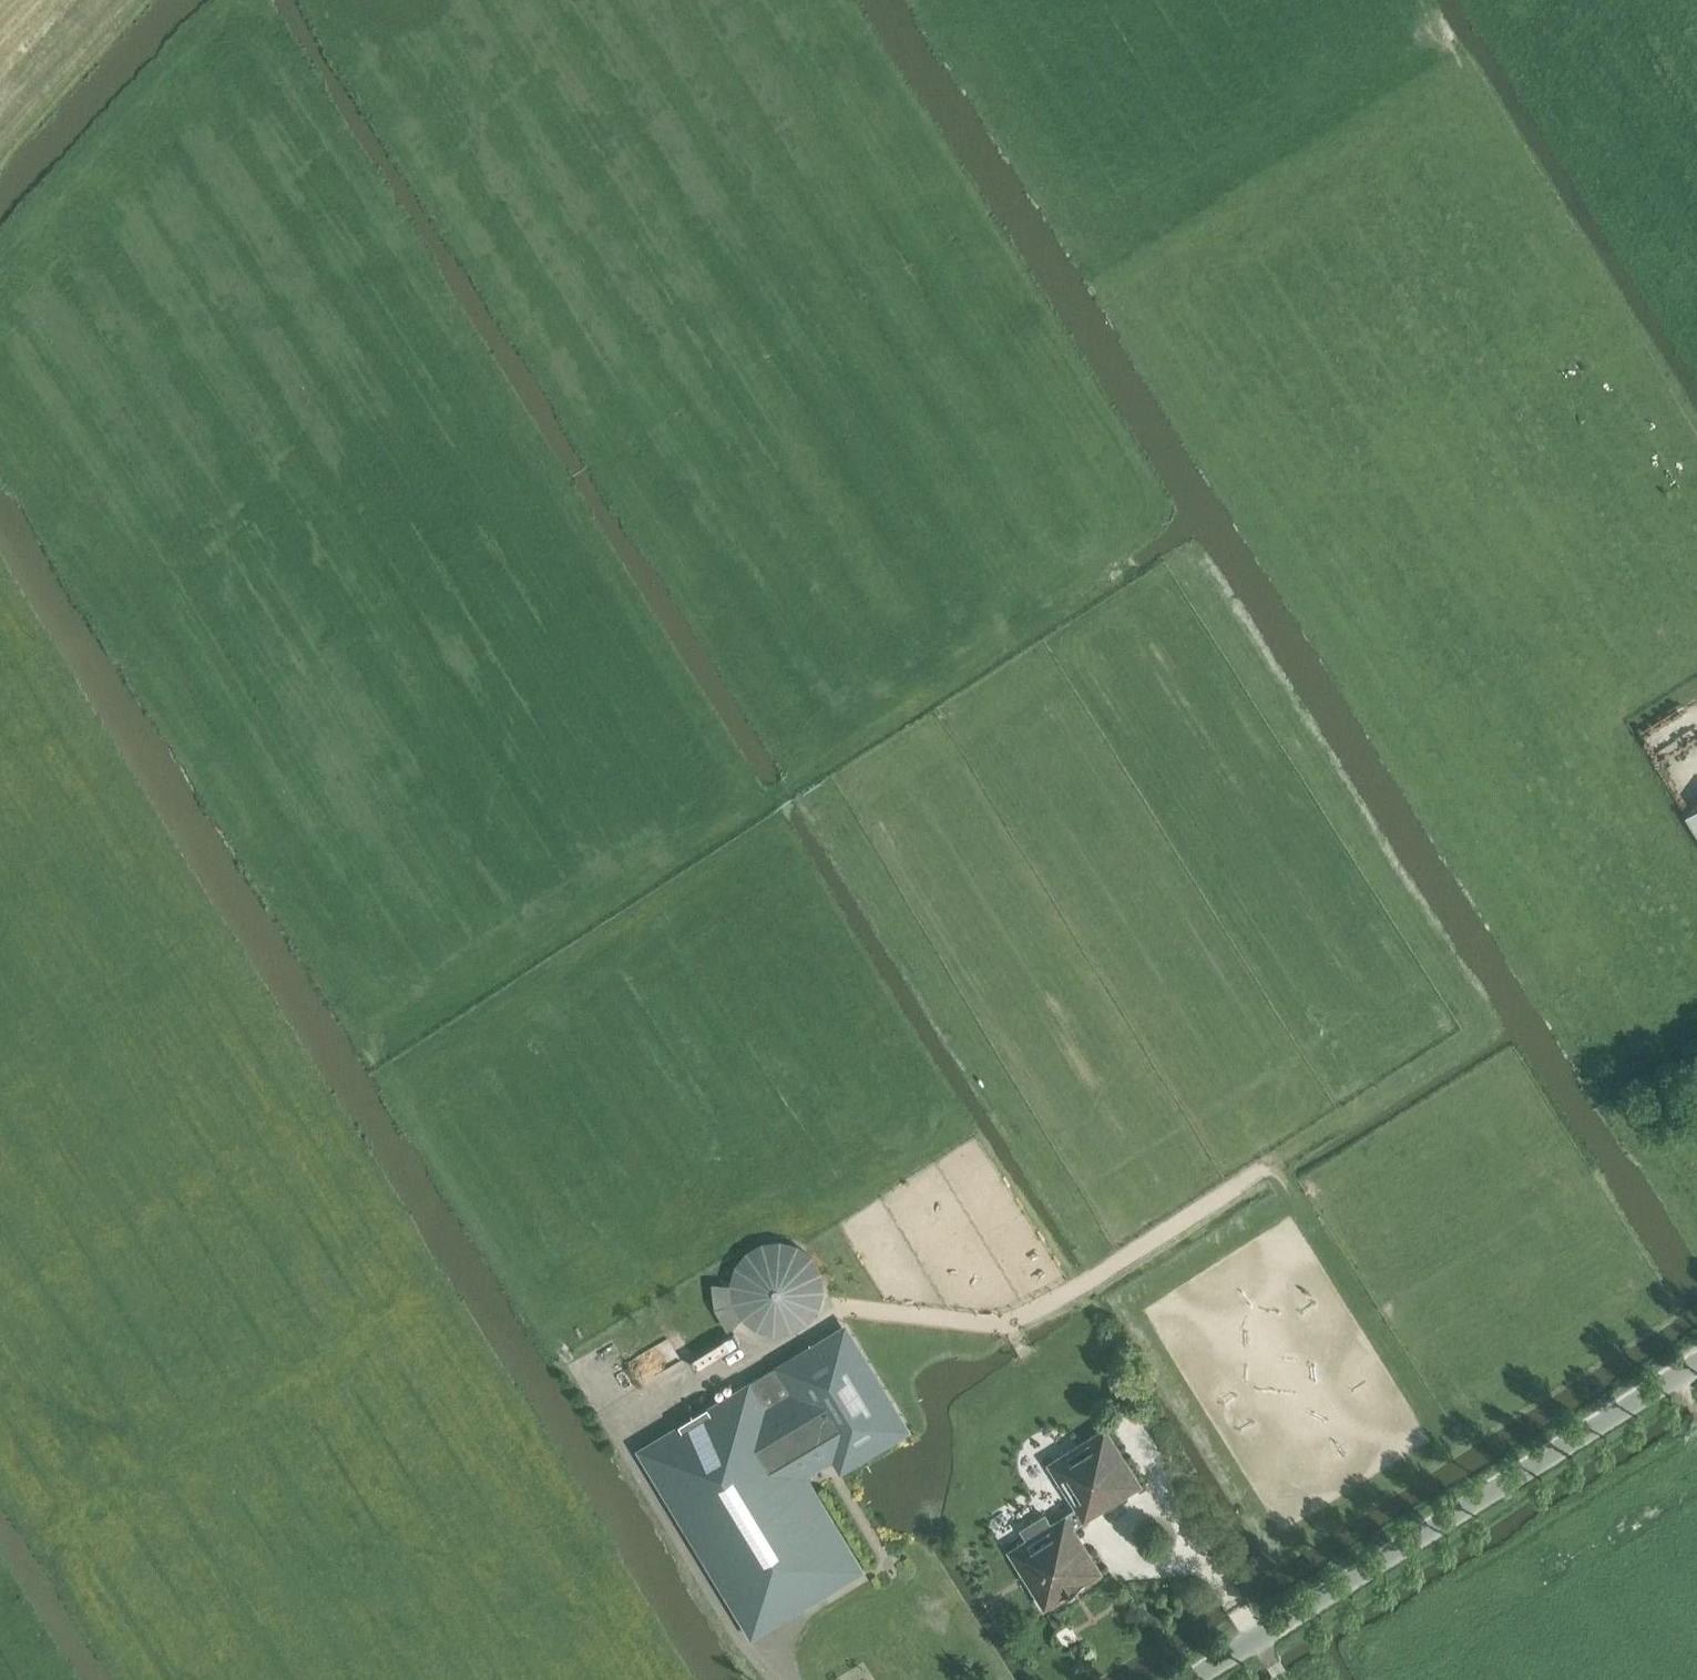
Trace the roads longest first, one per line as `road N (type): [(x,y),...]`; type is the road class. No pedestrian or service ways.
road 1 (unclassified): [(1191,1679),(1696,1365)]

